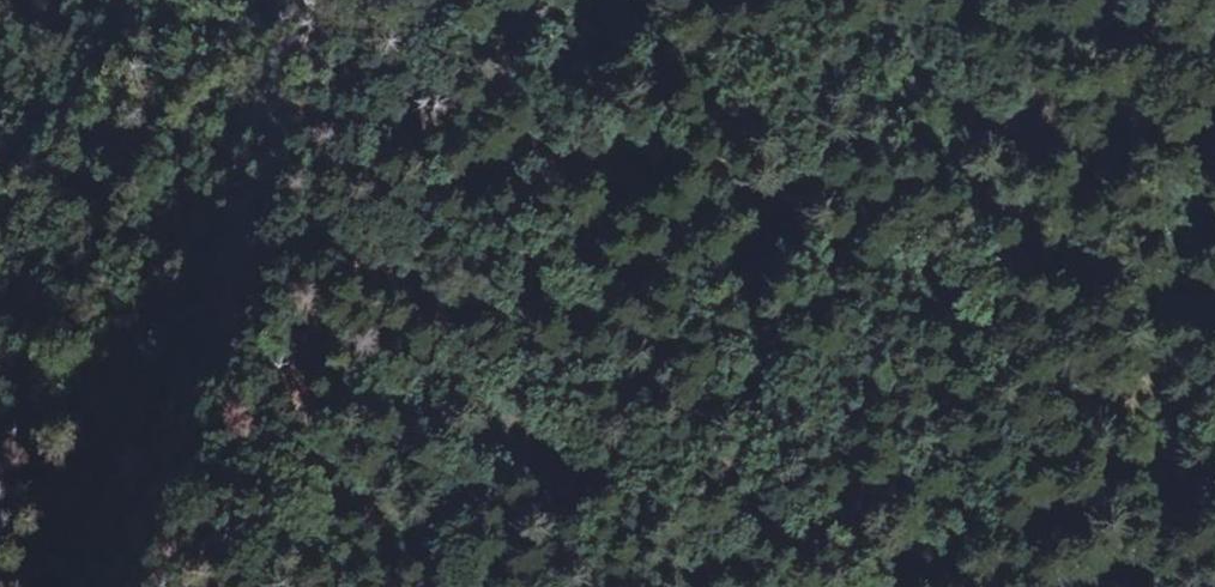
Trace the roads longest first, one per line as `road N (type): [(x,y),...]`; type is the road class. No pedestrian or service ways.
road 1 (track): [(1214,415),(993,137),(846,0)]

